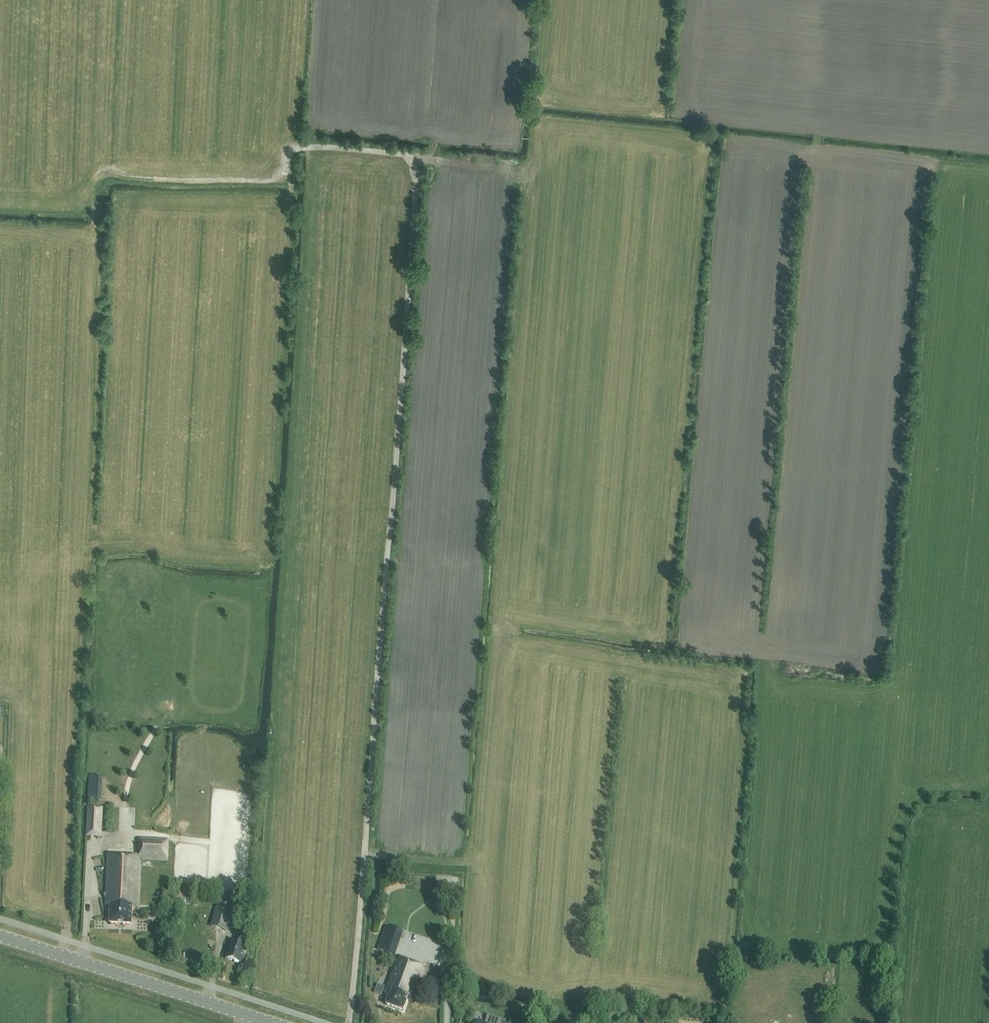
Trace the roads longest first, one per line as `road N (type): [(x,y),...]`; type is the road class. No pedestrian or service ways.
road 1 (tertiary): [(270,1022),(0,936)]

